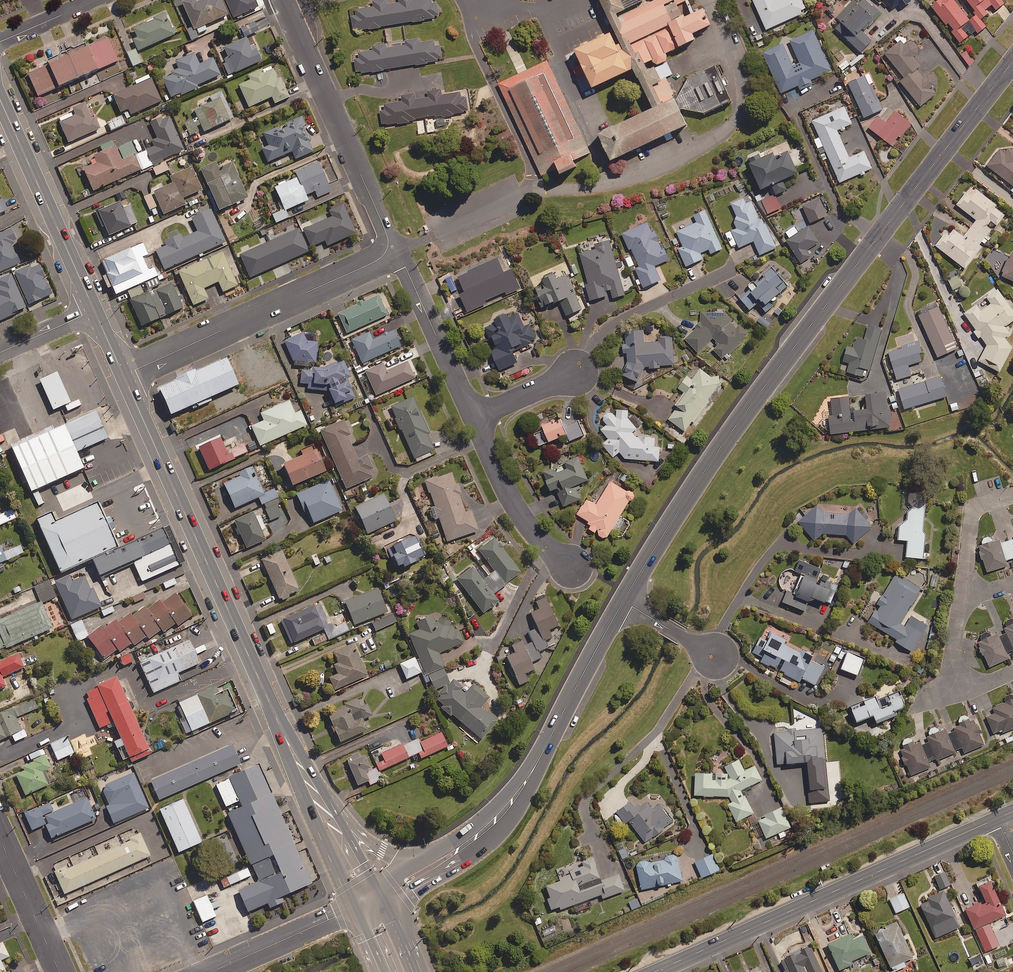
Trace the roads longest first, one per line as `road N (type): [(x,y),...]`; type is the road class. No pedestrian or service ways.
road 1 (tertiary): [(1012,62),(779,367),(624,600)]
road 2 (primary): [(123,375),(279,726)]
road 3 (tertiary): [(654,971),(996,819)]
road 4 (residential): [(123,375),(387,250)]
road 5 (residential): [(282,0),(383,224),(387,250)]
road 6 (primary): [(0,100),(94,311)]
road 7 (tertiary): [(544,749),(531,789),(500,831),(386,905)]
road 8 (residential): [(474,419),(405,266),(387,250)]
road 9 (primary): [(349,899),(279,726)]
road 10 (residential): [(570,567),(534,533),(506,492),(474,419)]
road 11 (tertiary): [(412,863),(482,819),(544,749)]
road 12 (tertiary): [(624,600),(544,749)]
road 13 (residential): [(0,839),(59,971)]
road 14 (residential): [(335,917),(211,971)]
road 15 (residential): [(961,601),(972,516),(1012,495)]

